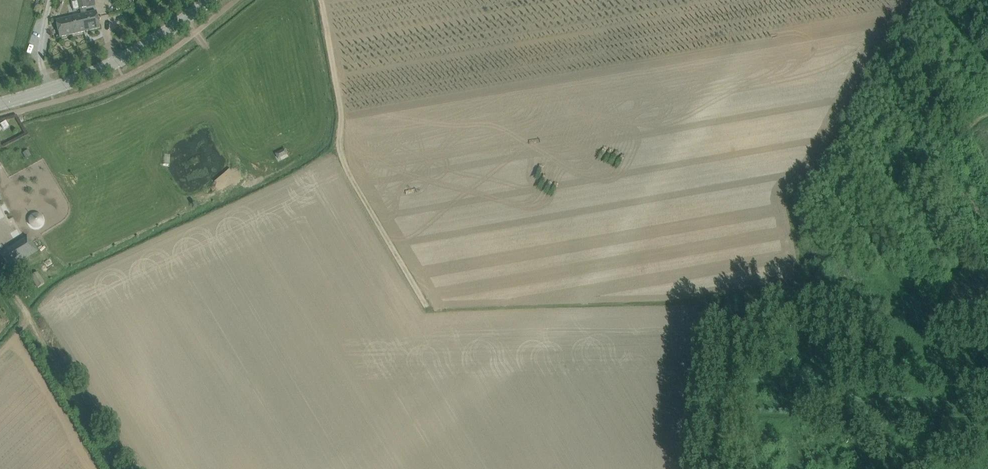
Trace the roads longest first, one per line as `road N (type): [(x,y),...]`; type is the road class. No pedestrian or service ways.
road 1 (track): [(322,0),(341,101),(339,152),(428,307)]
road 2 (secondary): [(0,105),(118,64),(212,0)]
road 3 (track): [(7,292),(112,468)]

